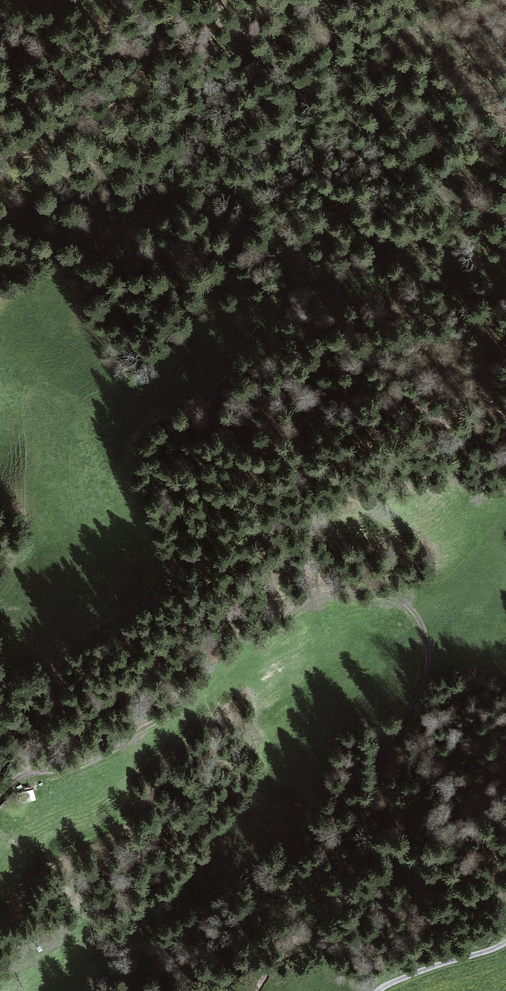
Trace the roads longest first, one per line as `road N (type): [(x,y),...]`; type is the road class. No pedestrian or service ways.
road 1 (track): [(257,990),(338,893),(381,769),(420,693),(428,649),(411,609),(364,593),(309,601),(222,652),(119,748),(19,779),(0,794)]
road 2 (track): [(505,417),(396,436),(326,487),(201,633),(185,640),(168,673),(106,692),(47,773)]
road 3 (track): [(227,376),(152,425),(142,440),(133,482),(162,575),(140,604),(78,643),(62,683),(68,715),(82,727),(157,720)]
road 4 (track): [(320,52),(254,37),(126,49),(127,0)]
road 5 (track): [(379,990),(505,942)]

